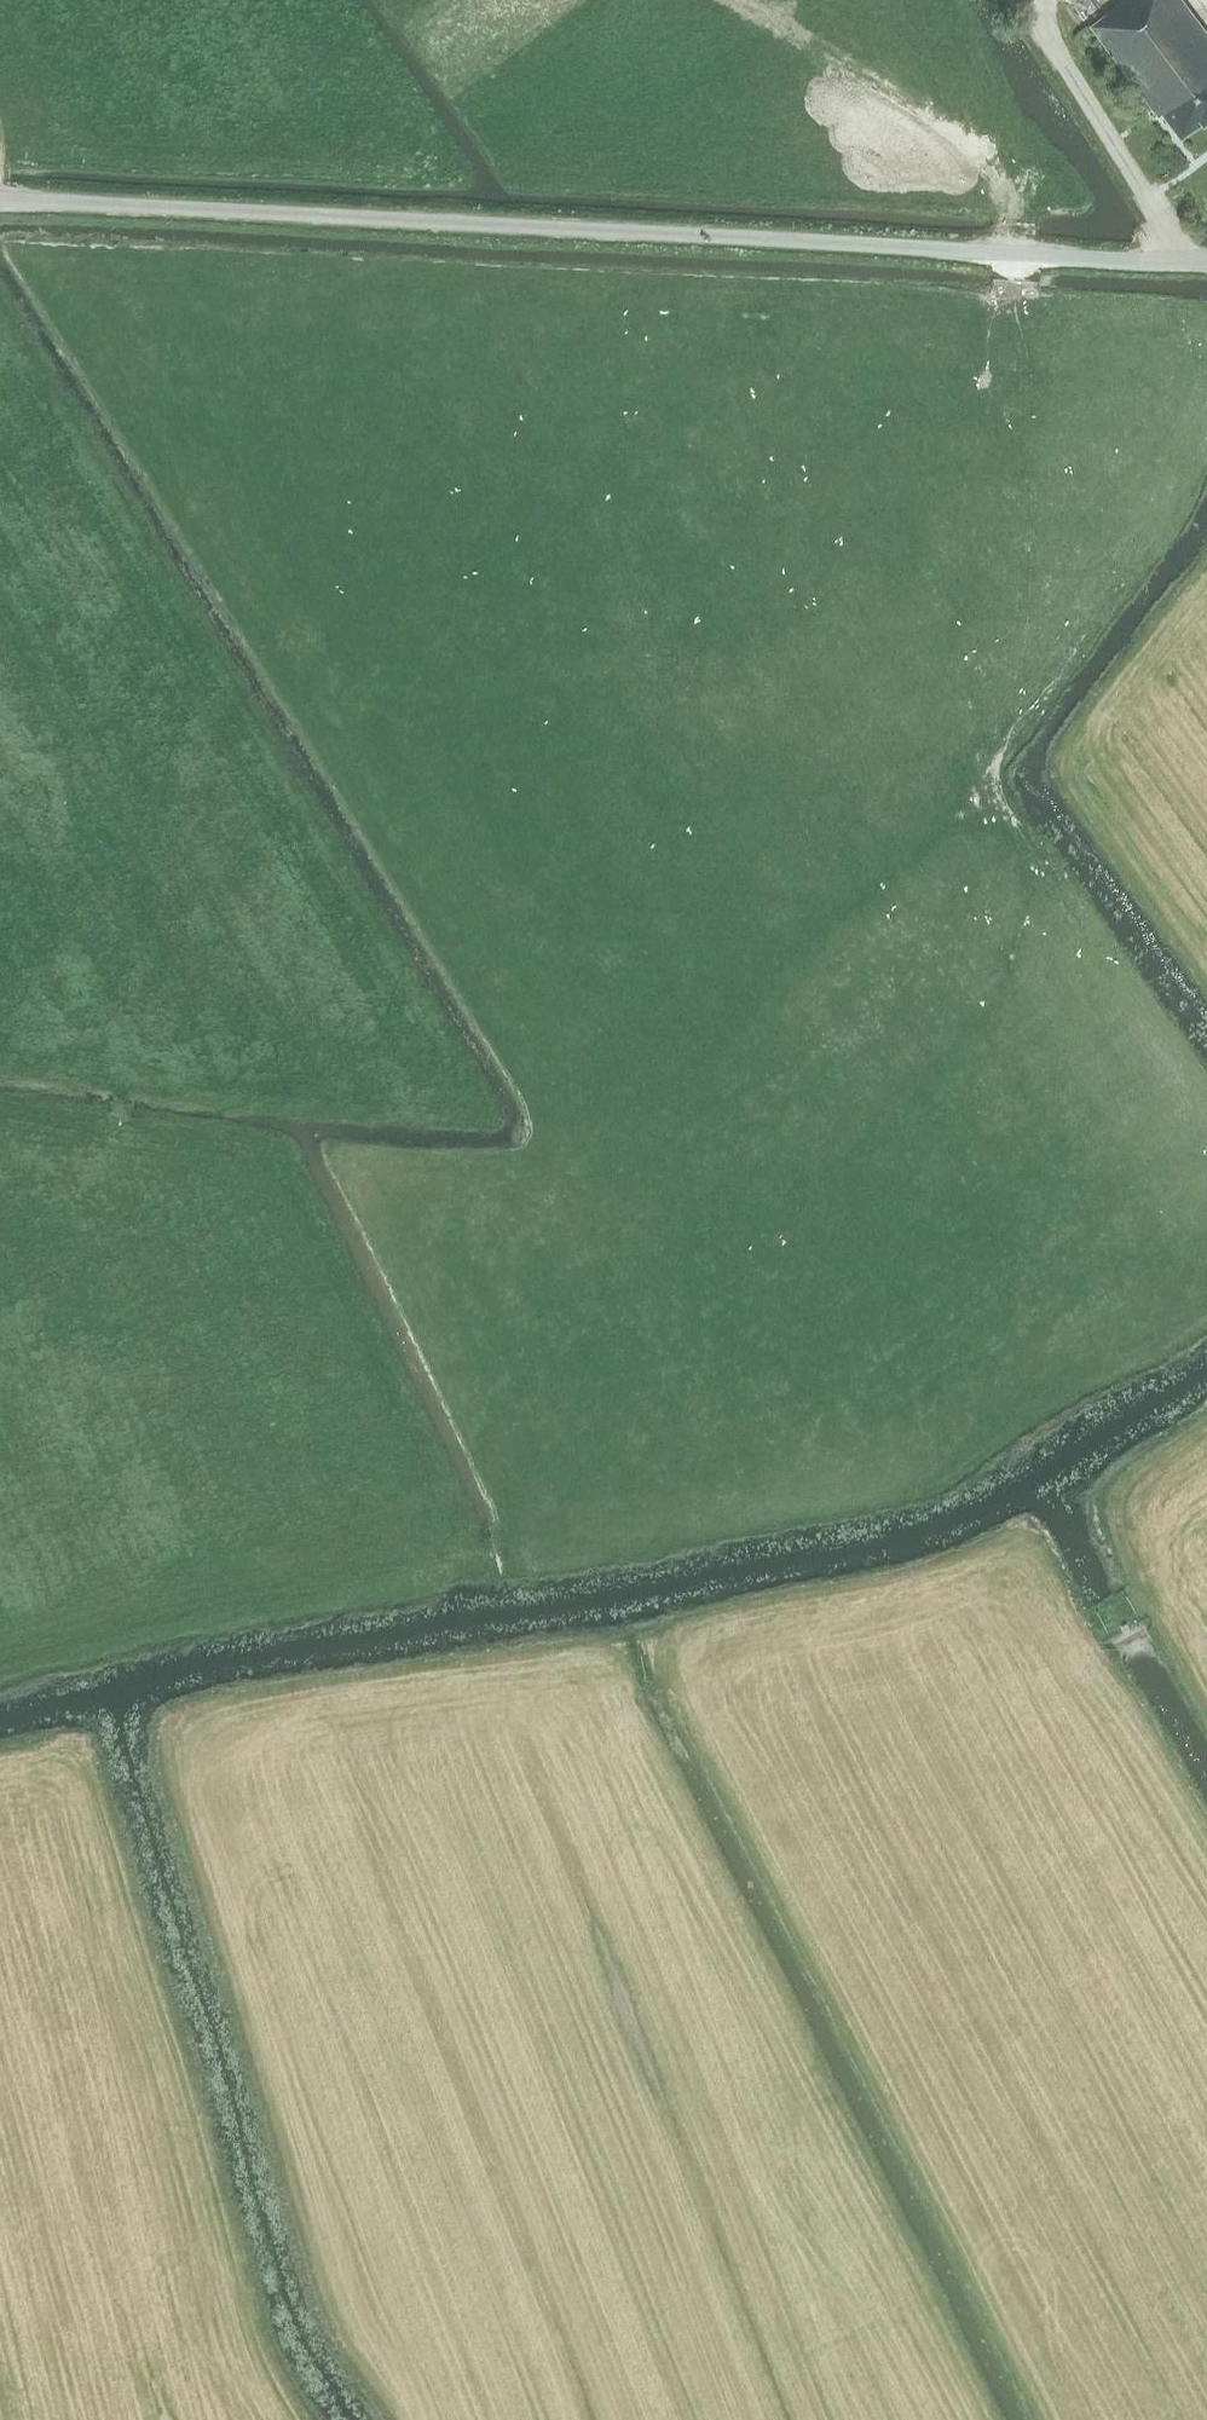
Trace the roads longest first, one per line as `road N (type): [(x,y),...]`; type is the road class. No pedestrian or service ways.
road 1 (unclassified): [(1206,259),(0,197)]

